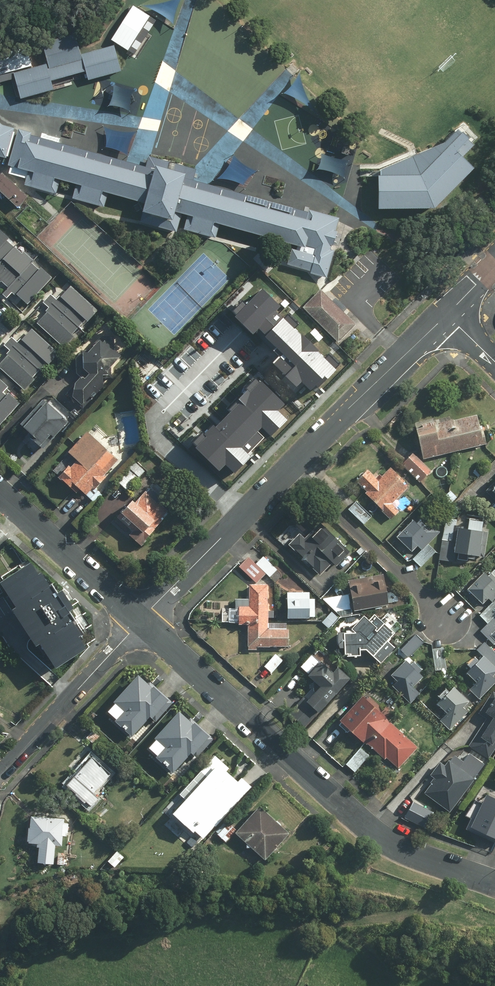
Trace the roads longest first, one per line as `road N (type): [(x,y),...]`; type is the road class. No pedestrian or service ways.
road 1 (residential): [(142,621),(373,833),(494,883)]
road 2 (residential): [(245,516),(162,441),(158,420),(240,331)]
road 3 (residential): [(445,312),(295,466)]
road 4 (residential): [(445,619),(295,466)]
road 5 (residential): [(142,621),(0,773)]
road 6 (residential): [(0,496),(142,621)]
road 7 (residential): [(245,516),(142,621)]

